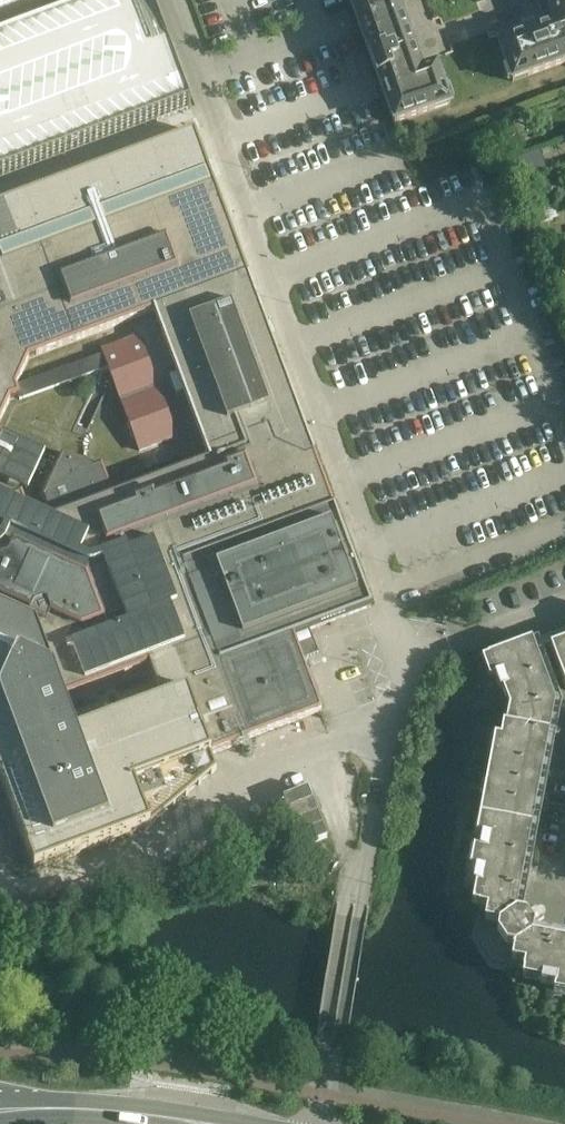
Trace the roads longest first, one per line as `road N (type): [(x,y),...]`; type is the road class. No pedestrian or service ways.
road 1 (secondary): [(205,1123),(101,1109),(0,1110)]
road 2 (residential): [(495,0),(501,15),(427,43),(410,0)]

